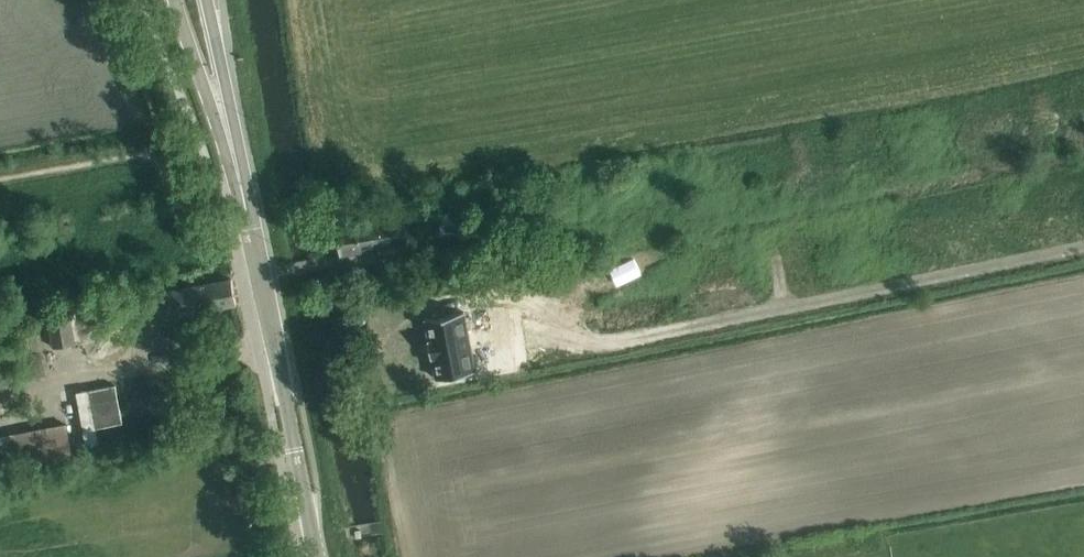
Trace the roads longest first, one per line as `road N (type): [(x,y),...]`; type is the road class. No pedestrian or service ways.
road 1 (tertiary): [(318,556),(240,181)]
road 2 (tertiary): [(174,0),(240,181)]
road 3 (tertiary): [(240,181),(208,0)]

